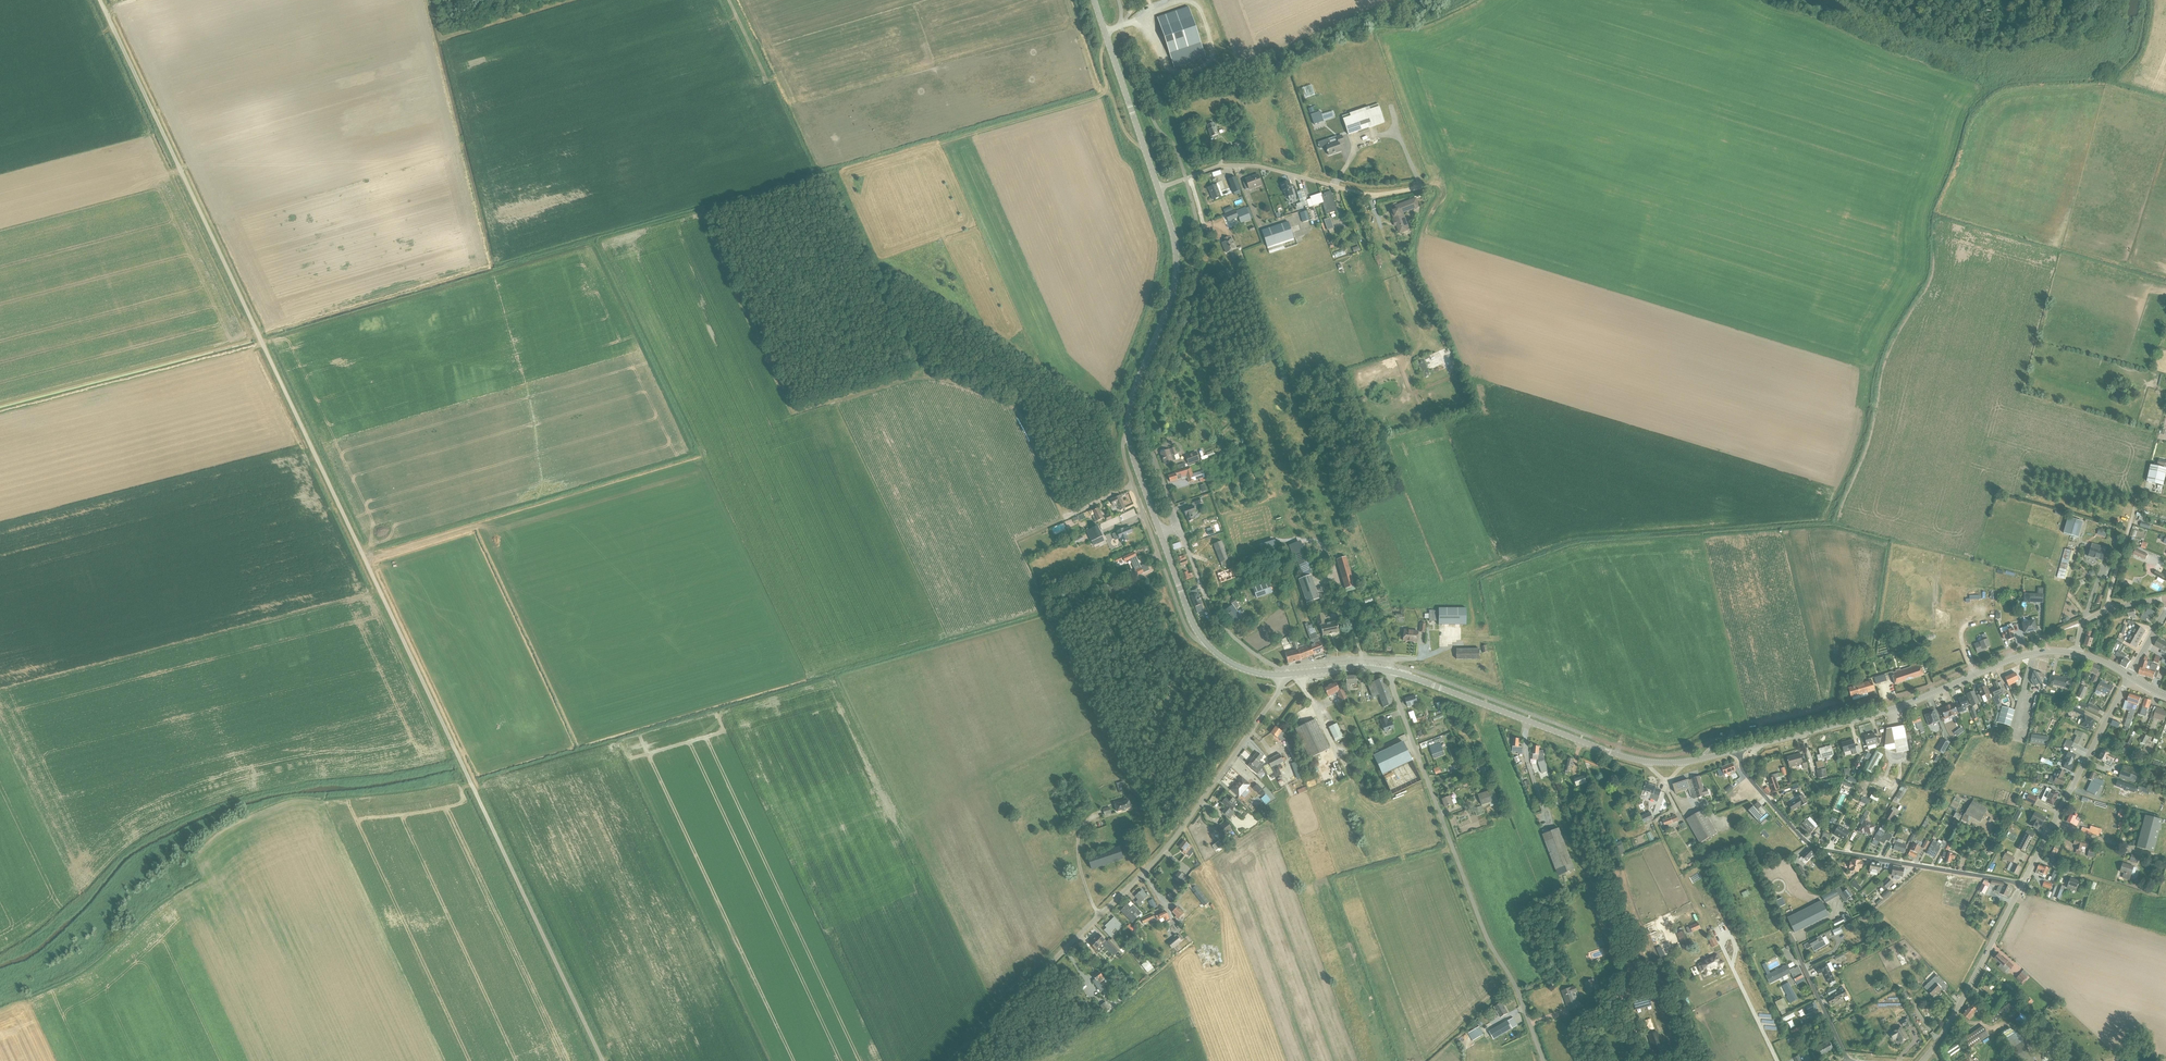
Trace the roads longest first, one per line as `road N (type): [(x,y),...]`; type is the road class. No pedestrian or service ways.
road 1 (unclassified): [(603,1060),(100,0)]
road 2 (unclassified): [(950,1060),(1161,853),(1286,674)]
road 3 (unclassified): [(1545,1060),(1520,993),(1478,920),(1389,672)]
road 4 (tertiary): [(2077,654),(2021,656),(1879,713),(1738,750)]
road 5 (residential): [(2022,885),(1812,845),(1743,770),(1738,750)]
road 6 (unclassified): [(1158,188),(1224,166),(1371,195),(1422,186)]
road 7 (tertiary): [(1158,188),(1175,276),(1135,389),(1130,436)]
road 8 (tertiary): [(1389,672),(1610,752)]
road 9 (track): [(2060,0),(2053,24),(2040,34),(1992,43),(1908,24),(1859,0)]
road 10 (residential): [(1204,640),(1185,625),(1133,486),(1123,453),(1130,436)]
road 11 (unclassified): [(1923,1060),(2022,885)]
road 12 (track): [(1109,93),(940,143)]
road 13 (residential): [(2055,824),(2129,675)]
road 14 (tertiary): [(1158,188),(1105,31)]
road 15 (tertiary): [(1738,750),(1667,763),(1610,752)]
road 16 (track): [(2113,608),(2144,483)]
road 17 (track): [(1144,147),(1125,131),(1106,84),(1105,31)]

